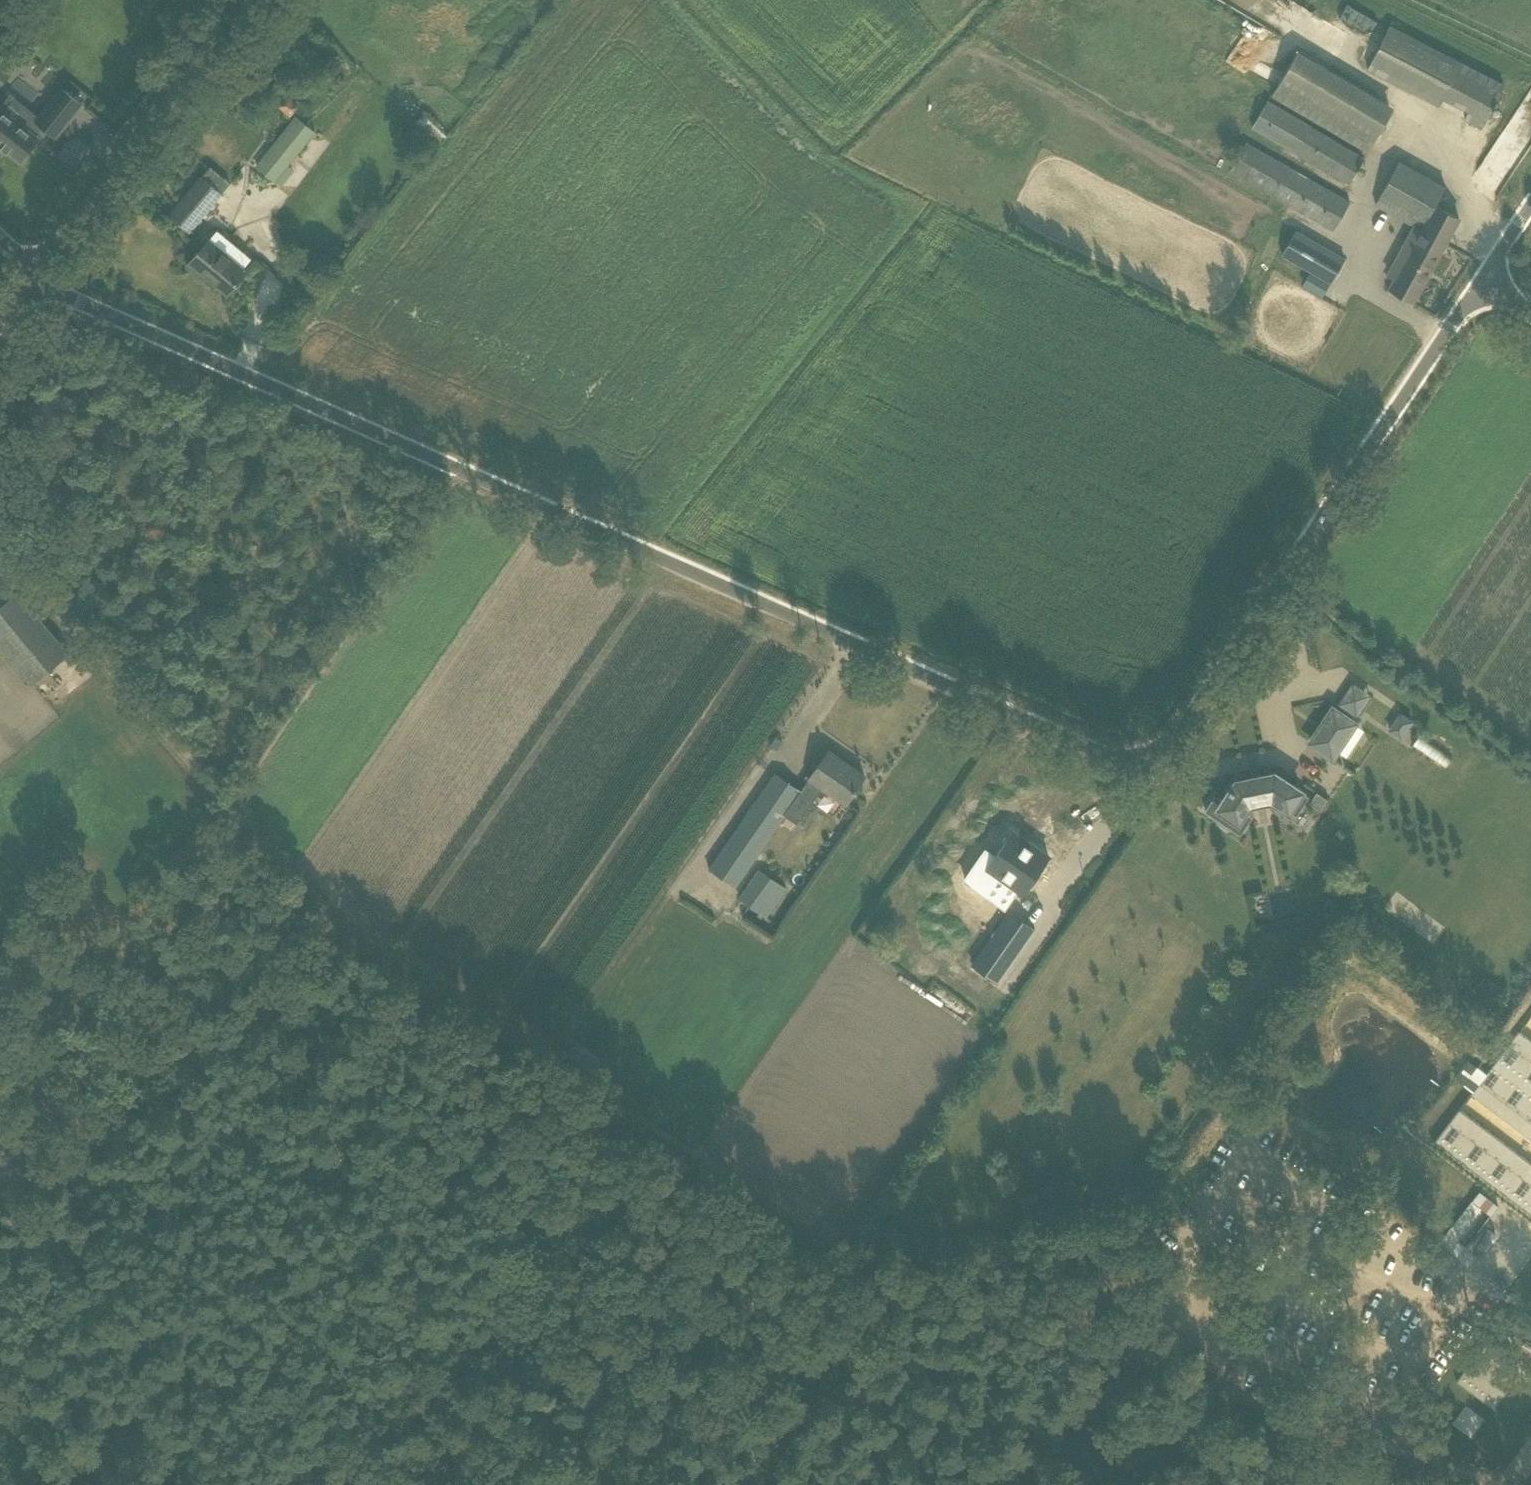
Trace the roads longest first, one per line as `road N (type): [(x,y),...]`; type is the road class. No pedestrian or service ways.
road 1 (unclassified): [(1530,322),(1480,283),(1181,753),(1156,771),(1111,771),(256,386),(37,275)]
road 2 (track): [(0,493),(52,554),(90,638),(244,816),(353,921)]
road 3 (unclassified): [(37,275),(255,0)]

